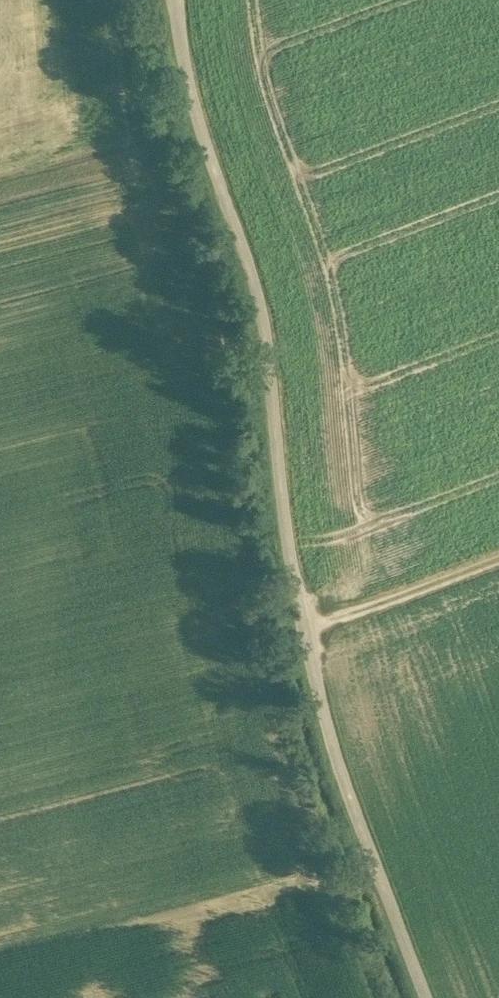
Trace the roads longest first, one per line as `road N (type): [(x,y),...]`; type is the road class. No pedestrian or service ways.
road 1 (track): [(436,997),(310,636),(277,474),(274,315),(171,28),(172,0)]
road 2 (track): [(498,565),(310,636)]

